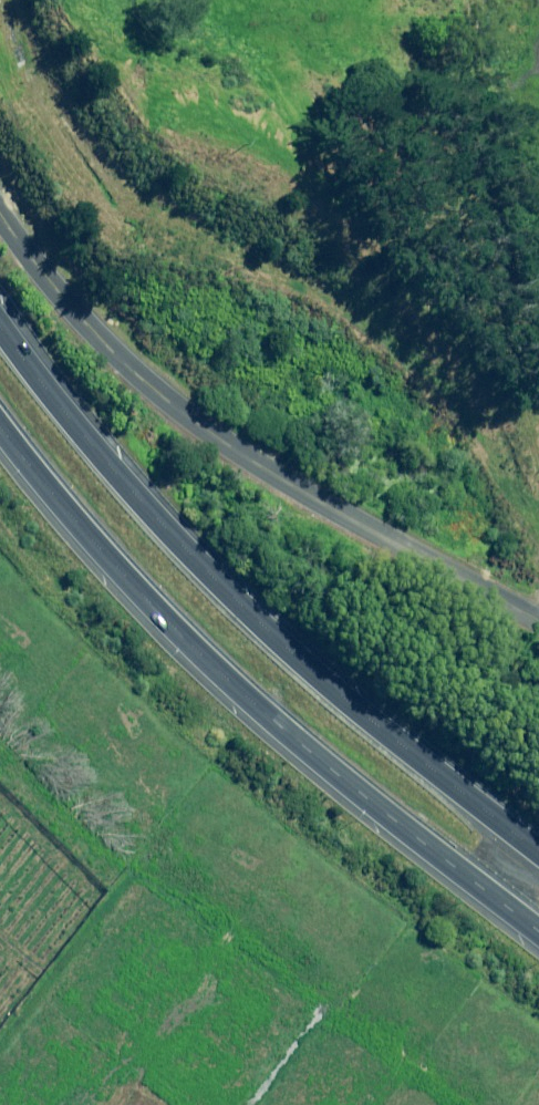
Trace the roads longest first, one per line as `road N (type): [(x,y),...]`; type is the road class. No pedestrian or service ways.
road 1 (motorway): [(0,331),(123,484),(255,620),(538,853)]
road 2 (motorway): [(538,934),(254,701),(144,599),(0,432)]
road 3 (unclassified): [(0,212),(58,292),(160,396),(277,476),(538,622)]

